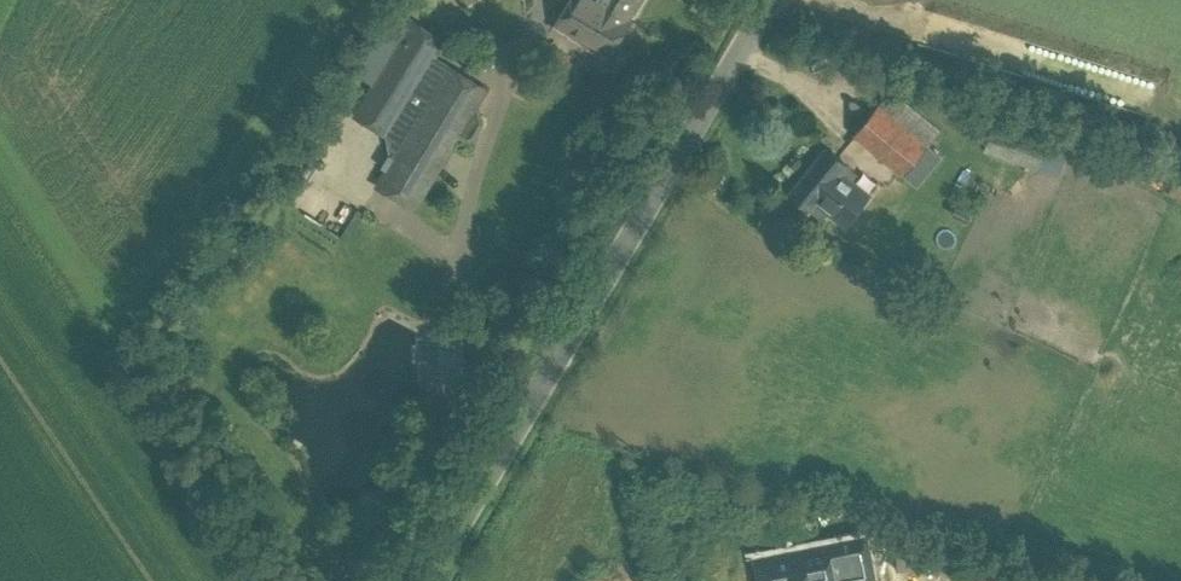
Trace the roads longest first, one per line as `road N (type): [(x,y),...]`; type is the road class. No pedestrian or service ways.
road 1 (unclassified): [(428,580),(772,0)]

